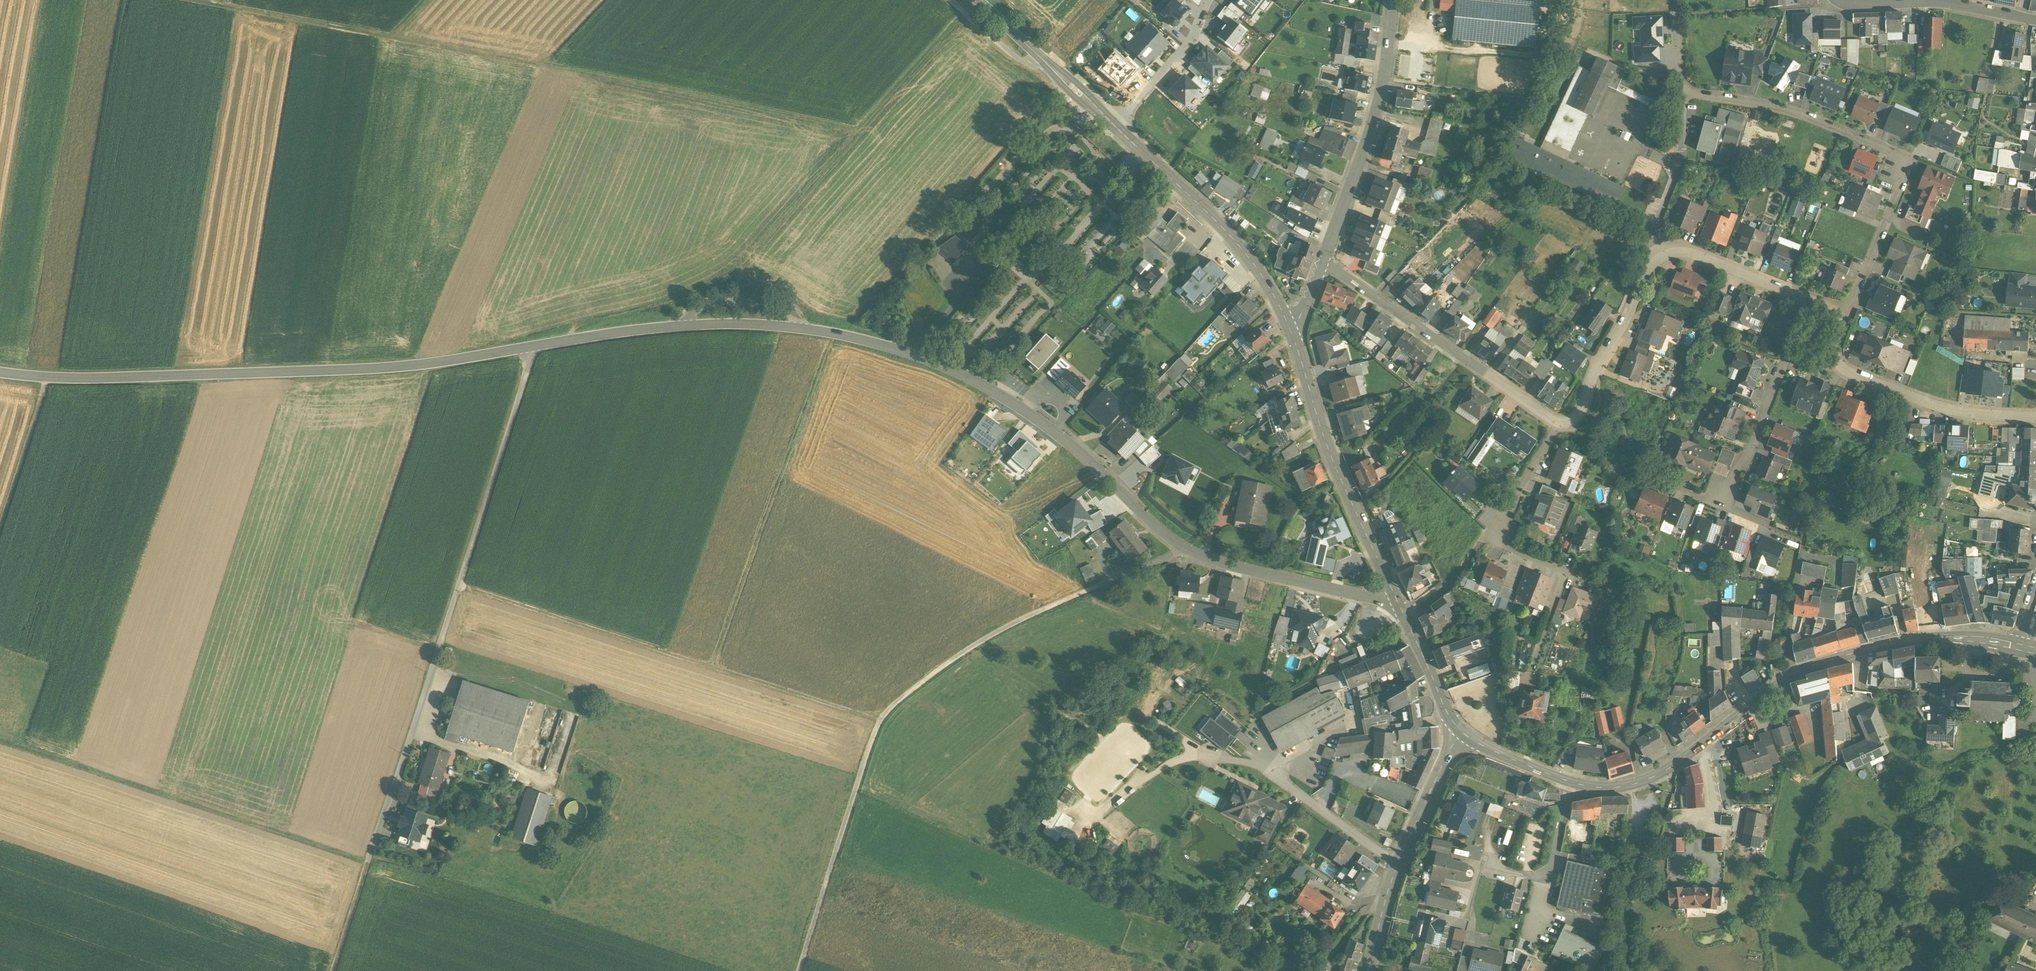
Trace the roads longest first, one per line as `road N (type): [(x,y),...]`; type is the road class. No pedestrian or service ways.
road 1 (tertiary): [(1399,602),(1208,561),(1178,546),(1111,478),(1022,408),(905,352),(810,330),(683,325),(387,368),(117,378),(0,373)]
road 2 (track): [(183,0),(865,127)]
road 3 (track): [(568,340),(581,324),(731,278),(965,13)]
road 4 (track): [(457,587),(879,718)]
road 5 (residential): [(1847,317),(1910,161),(1766,104),(1680,86)]
road 6 (track): [(0,743),(369,862)]
road 7 (secondary): [(2015,646),(1936,638),(1813,666),(1670,767)]
road 8 (track): [(879,718),(893,719),(1009,637),(1181,560),(1187,551)]
road 9 (track): [(827,333),(711,666)]
road 10 (secondary): [(1288,326),(1321,426),(1399,602)]
road 11 (residential): [(1558,426),(1322,262)]
road 12 (secondary): [(1392,0),(1372,128),(1322,262)]
road 13 (secondary): [(1114,123),(1246,253),(1288,326)]
road 14 (track): [(879,718),(800,970)]
road 15 (secondary): [(1367,970),(1399,863),(1462,734)]
road 16 (residential): [(2035,421),(1955,413),(1829,368)]
road 17 (residential): [(1564,572),(1490,540),(1558,426)]
road 18 (residential): [(1657,255),(1596,363),(1578,421),(1558,426)]
road 19 (residential): [(2035,19),(1951,4),(1854,7),(1837,0)]
road 20 (secondary): [(976,0),(1114,123)]
road 21 (residential): [(1680,86),(1680,162),(1653,238),(1657,255)]
road 22 (residential): [(1790,352),(1729,509)]
road 23 (residential): [(1810,301),(1688,253),(1657,255)]
road 24 (track): [(1083,823),(1174,762),(1220,752)]
road 25 (residential): [(1114,123),(1191,41),(1207,0)]
road 26 (track): [(0,524),(47,378)]
road 27 (secondary): [(1399,602),(1462,734)]
road 28 (residential): [(1499,863),(1551,869),(1571,782)]

